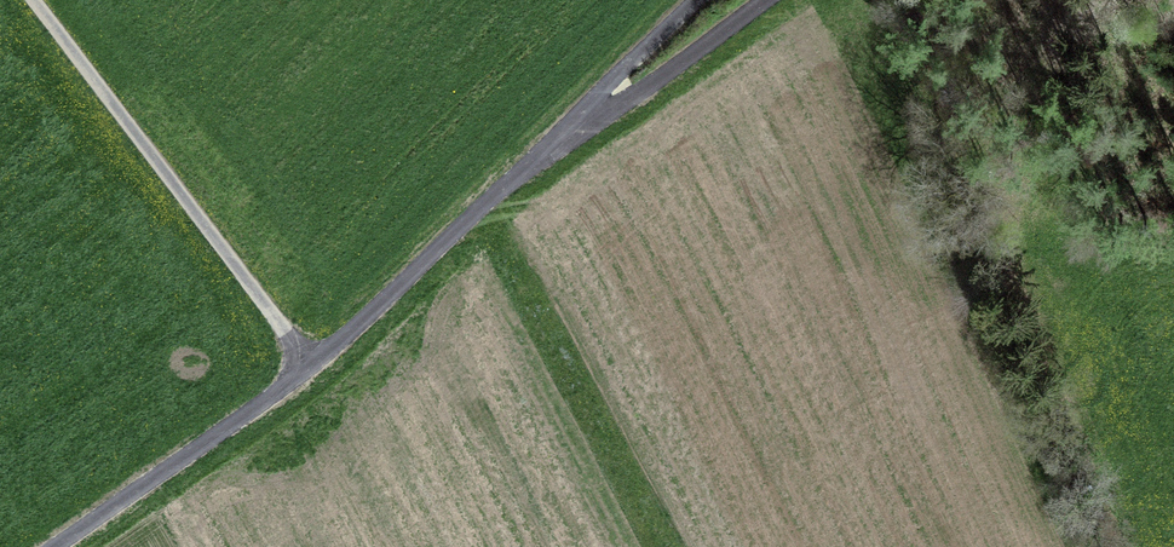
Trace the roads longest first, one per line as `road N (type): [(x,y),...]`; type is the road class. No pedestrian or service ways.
road 1 (track): [(758,0),(513,176),(331,350)]
road 2 (track): [(304,370),(30,0)]
road 3 (track): [(513,176),(691,0)]

